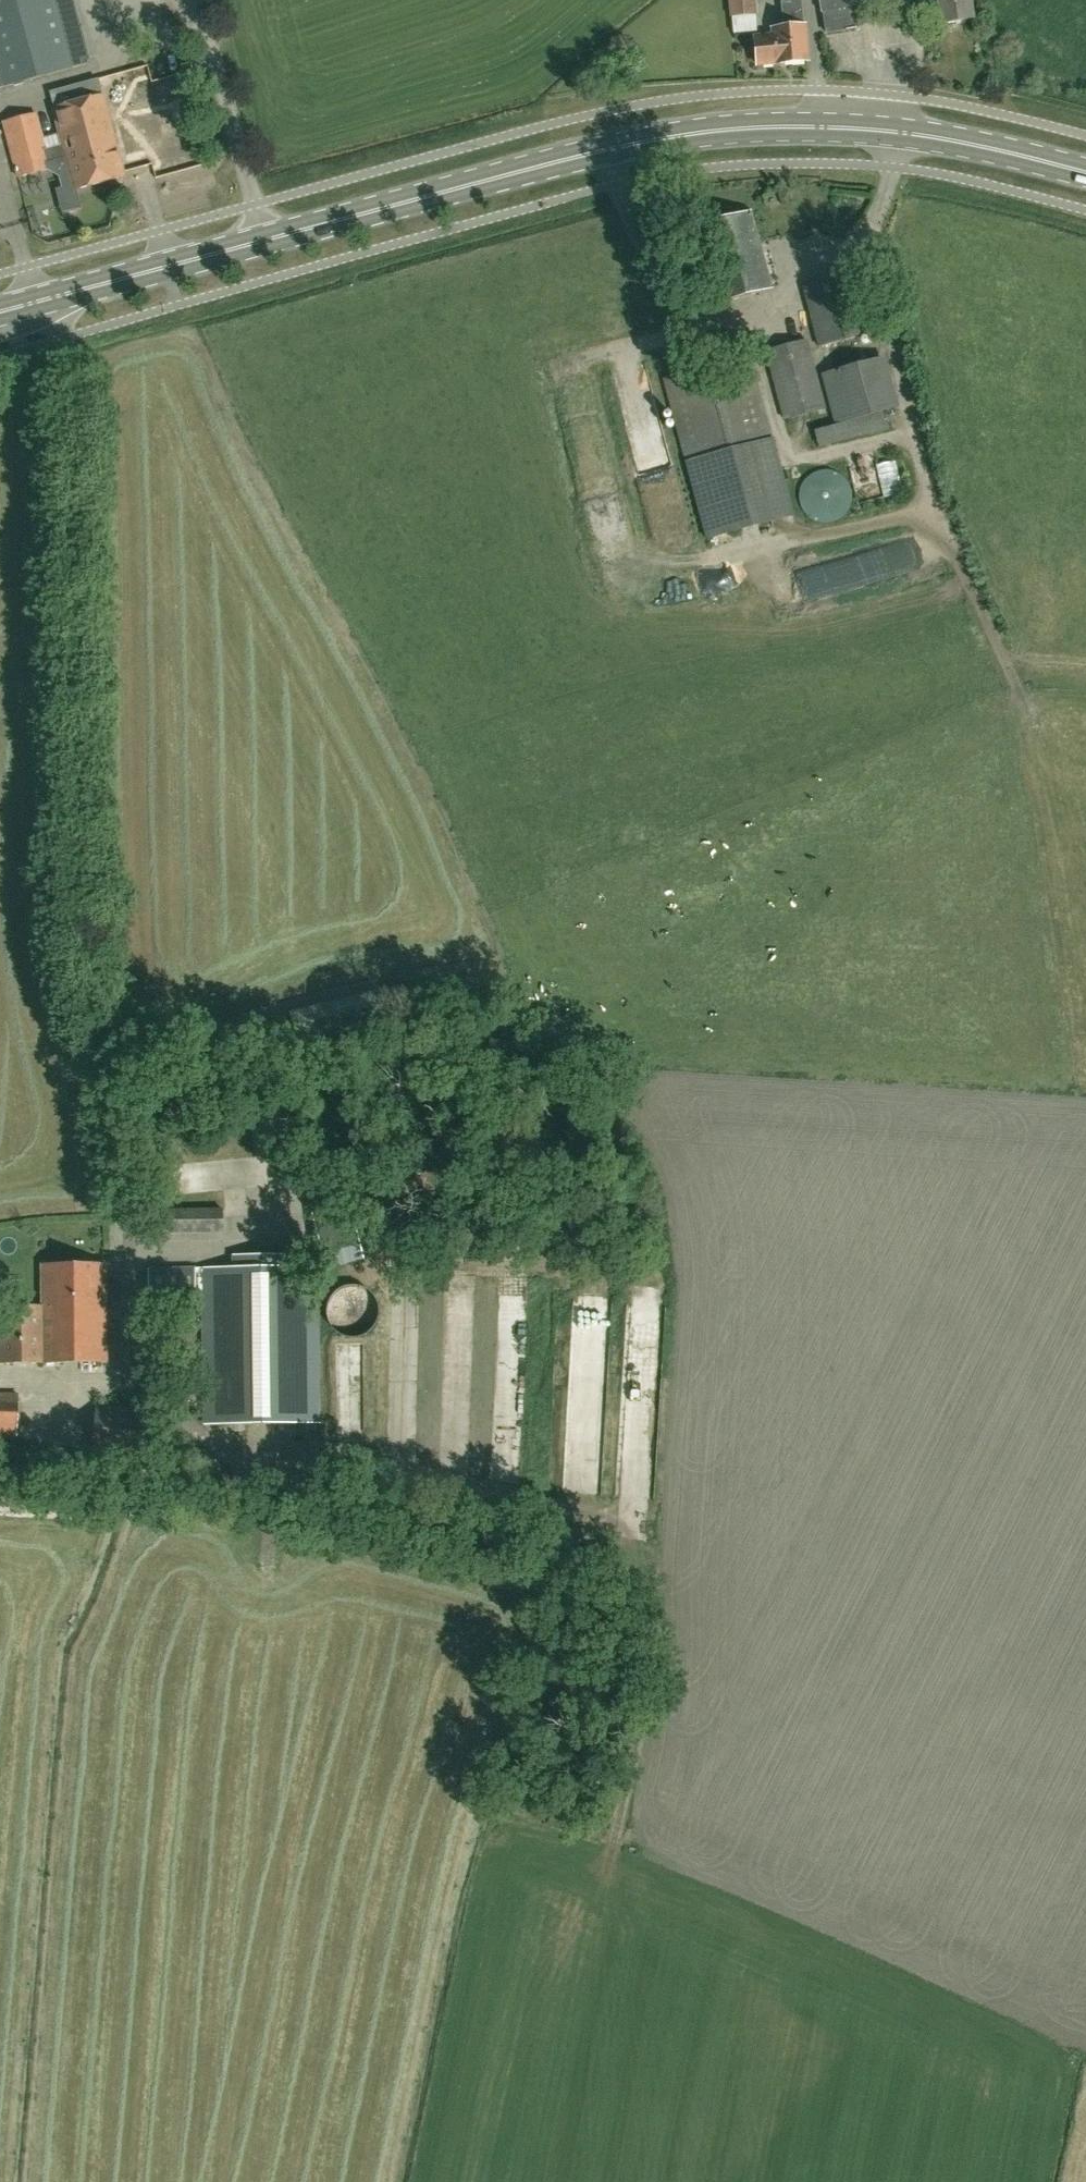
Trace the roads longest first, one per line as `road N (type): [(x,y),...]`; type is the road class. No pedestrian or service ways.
road 1 (primary): [(1085,169),(1020,149),(871,130),(768,129),(607,154),(0,313)]

